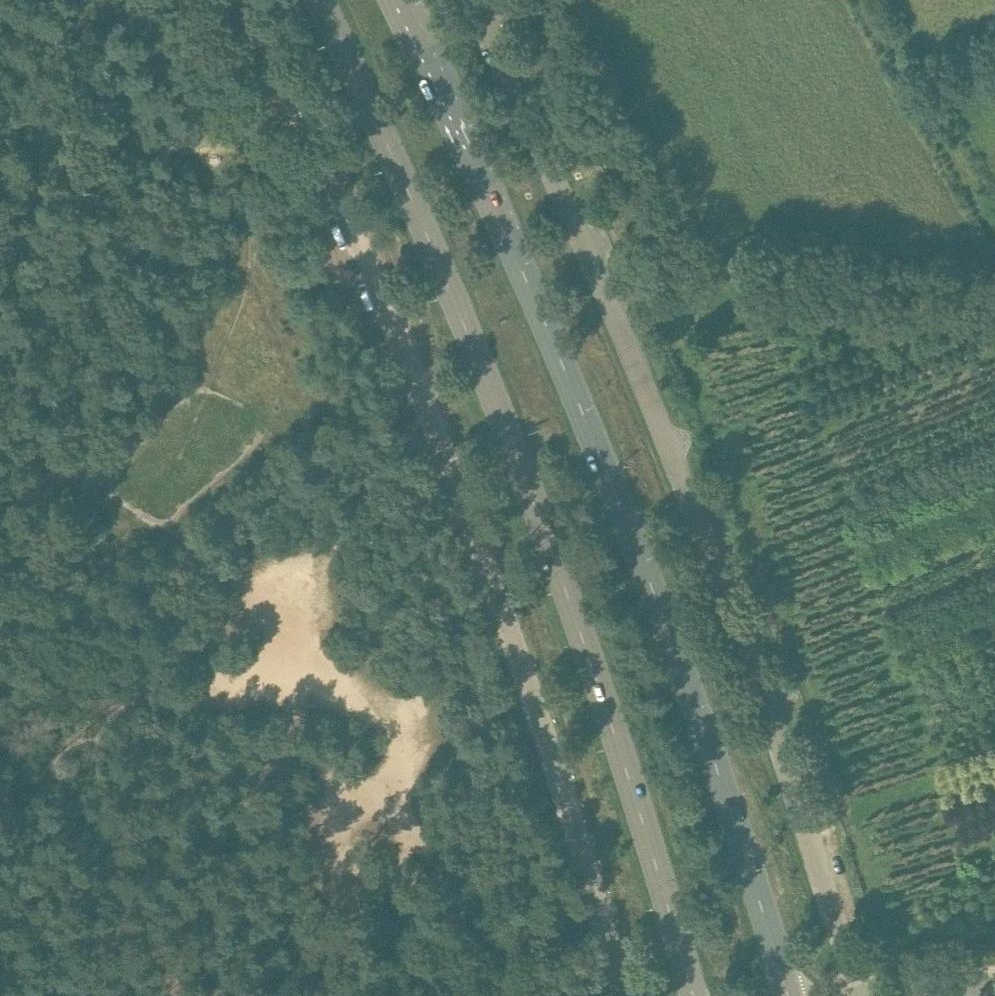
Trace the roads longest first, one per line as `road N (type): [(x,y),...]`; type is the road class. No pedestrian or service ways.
road 1 (secondary): [(785,995),(629,530),(521,272),(384,0)]
road 2 (secondary): [(317,0),(457,312),(640,801),(693,995)]
road 3 (unclassified): [(873,993),(684,450),(485,13)]
road 4 (unclassified): [(327,188),(477,526),(588,855),(625,995)]
road 5 (unclassified): [(994,994),(930,984),(873,993)]

